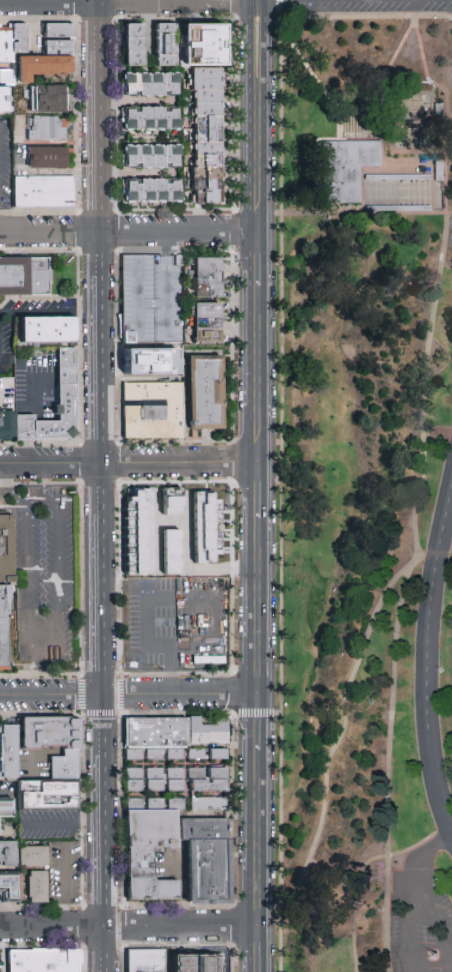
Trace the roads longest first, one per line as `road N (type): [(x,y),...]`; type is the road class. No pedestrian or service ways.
road 1 (secondary): [(104,971),(98,0)]
road 2 (secondary): [(264,971),(265,0)]
road 3 (secondary): [(248,0),(249,971)]
road 4 (residential): [(451,485),(432,587),(426,687),(431,766),(451,842)]
road 5 (secondary): [(0,463),(266,461)]
road 6 (residential): [(0,928),(264,926)]
road 7 (residential): [(0,233),(264,232)]
road 8 (secondary): [(0,695),(264,694)]
road 9 (residential): [(0,0),(121,0)]

